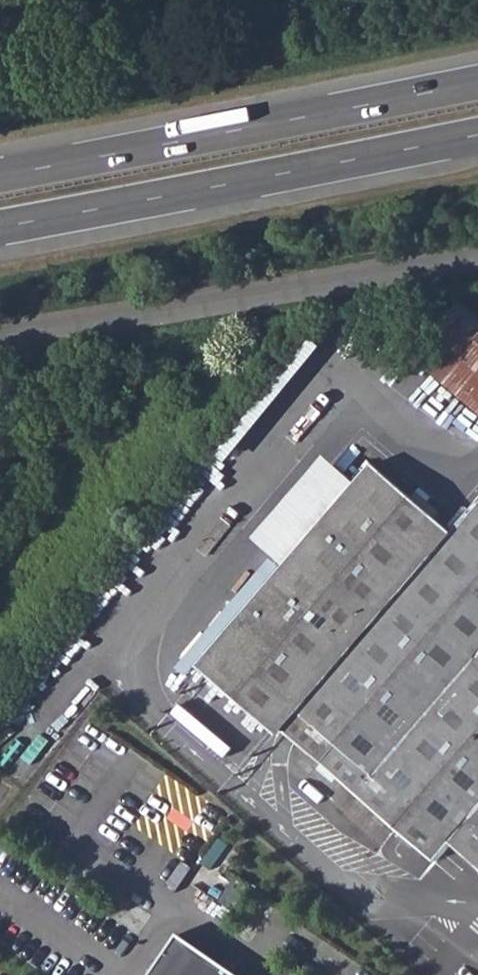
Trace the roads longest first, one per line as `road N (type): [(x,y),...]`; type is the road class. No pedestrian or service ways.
road 1 (motorway): [(477,82),(0,175)]
road 2 (motorway): [(0,227),(477,134)]
road 3 (residential): [(0,334),(477,255)]

